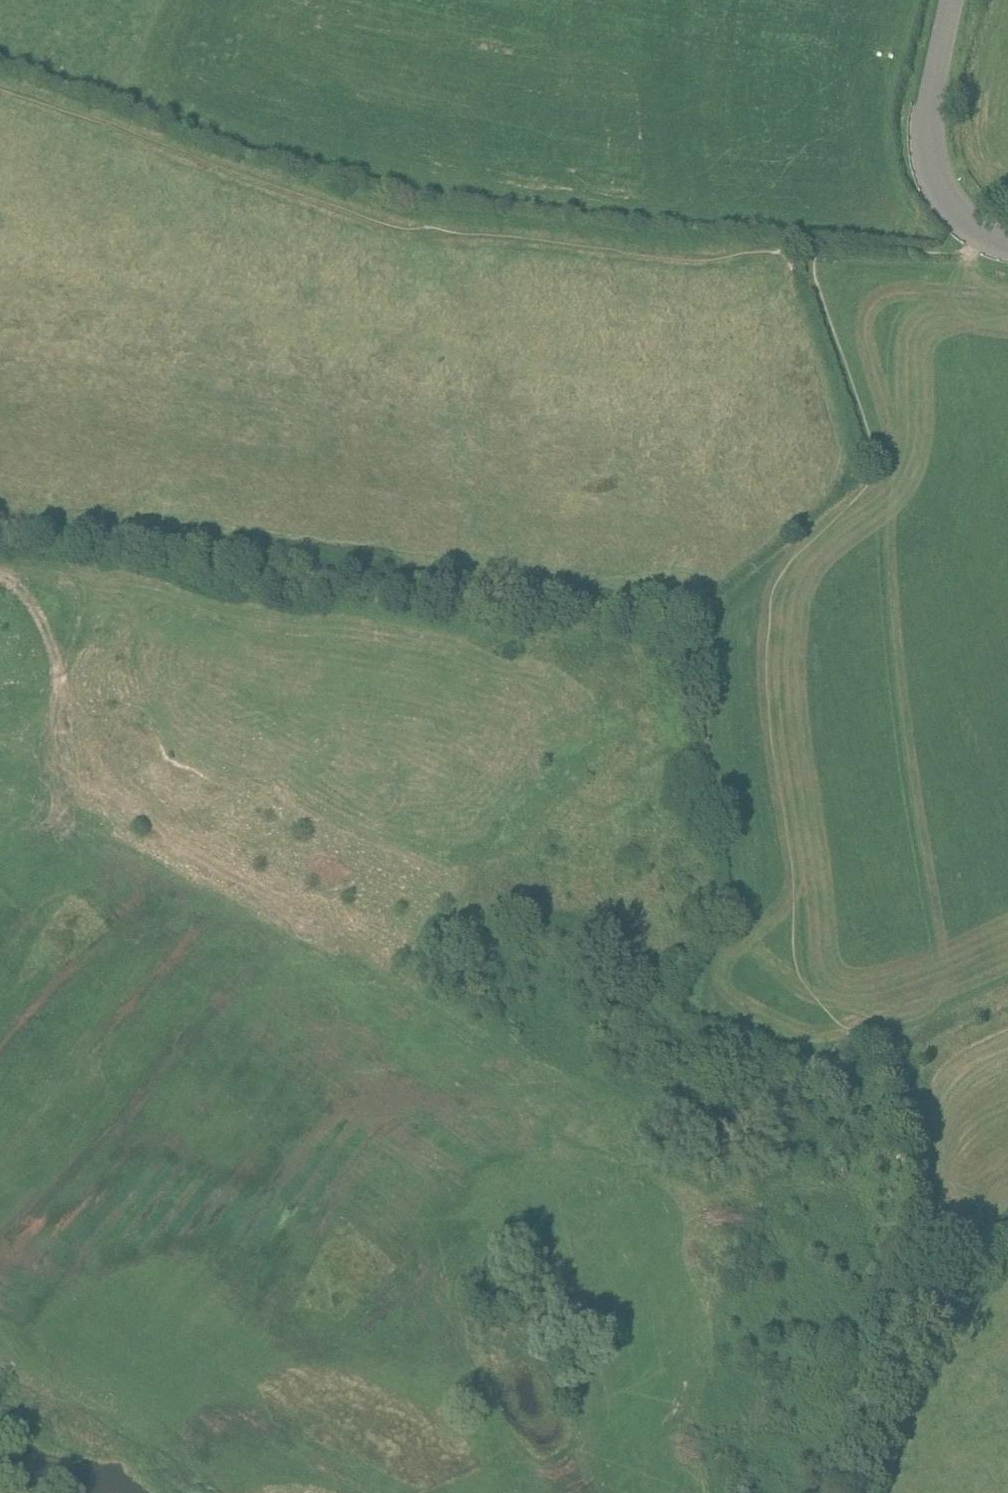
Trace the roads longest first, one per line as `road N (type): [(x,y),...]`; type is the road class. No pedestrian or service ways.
road 1 (track): [(770,1121),(714,1128),(651,1113),(461,1012),(185,844),(74,747),(63,687),(77,612),(65,592),(36,575),(0,570)]
road 2 (tertiary): [(1007,242),(959,211),(930,155),(929,116),(951,0)]

